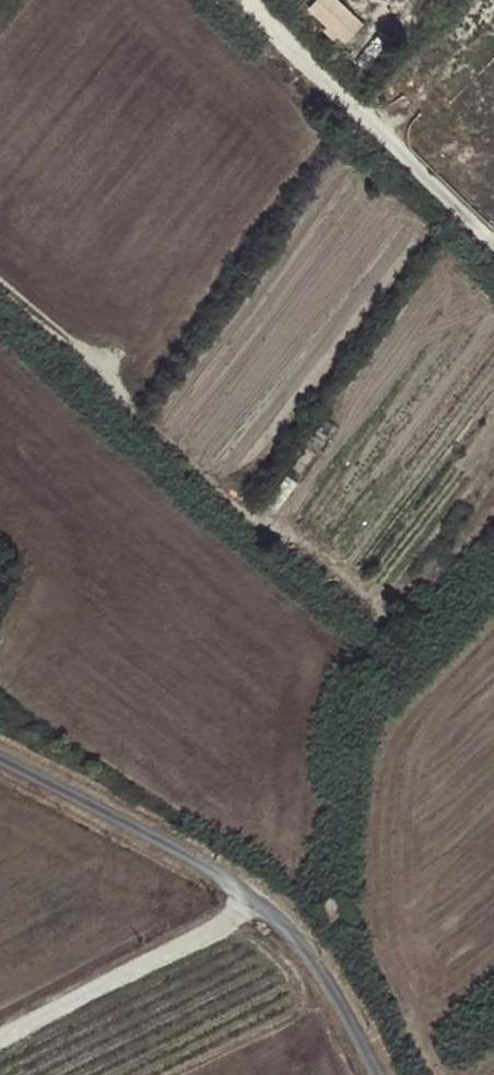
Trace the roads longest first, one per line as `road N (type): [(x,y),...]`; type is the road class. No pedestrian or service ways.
road 1 (residential): [(239,0),(493,243)]
road 2 (residential): [(0,753),(224,872),(263,903)]
road 3 (residential): [(0,1045),(263,903)]
road 4 (residential): [(263,903),(315,956),(378,1074)]

